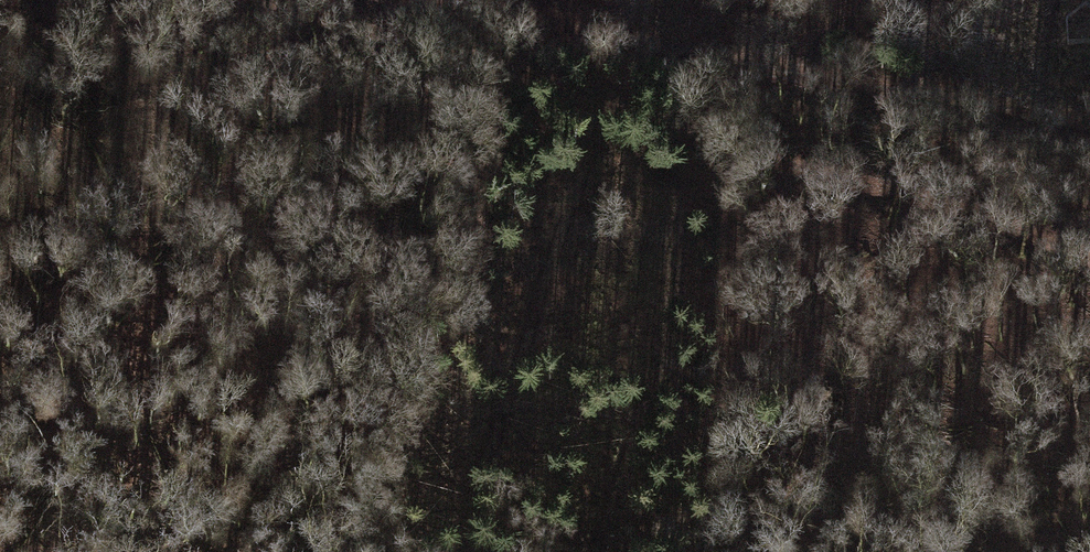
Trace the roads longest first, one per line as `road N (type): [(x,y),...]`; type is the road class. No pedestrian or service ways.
road 1 (track): [(248,0),(499,67),(1089,274)]
road 2 (track): [(394,0),(1089,126)]

